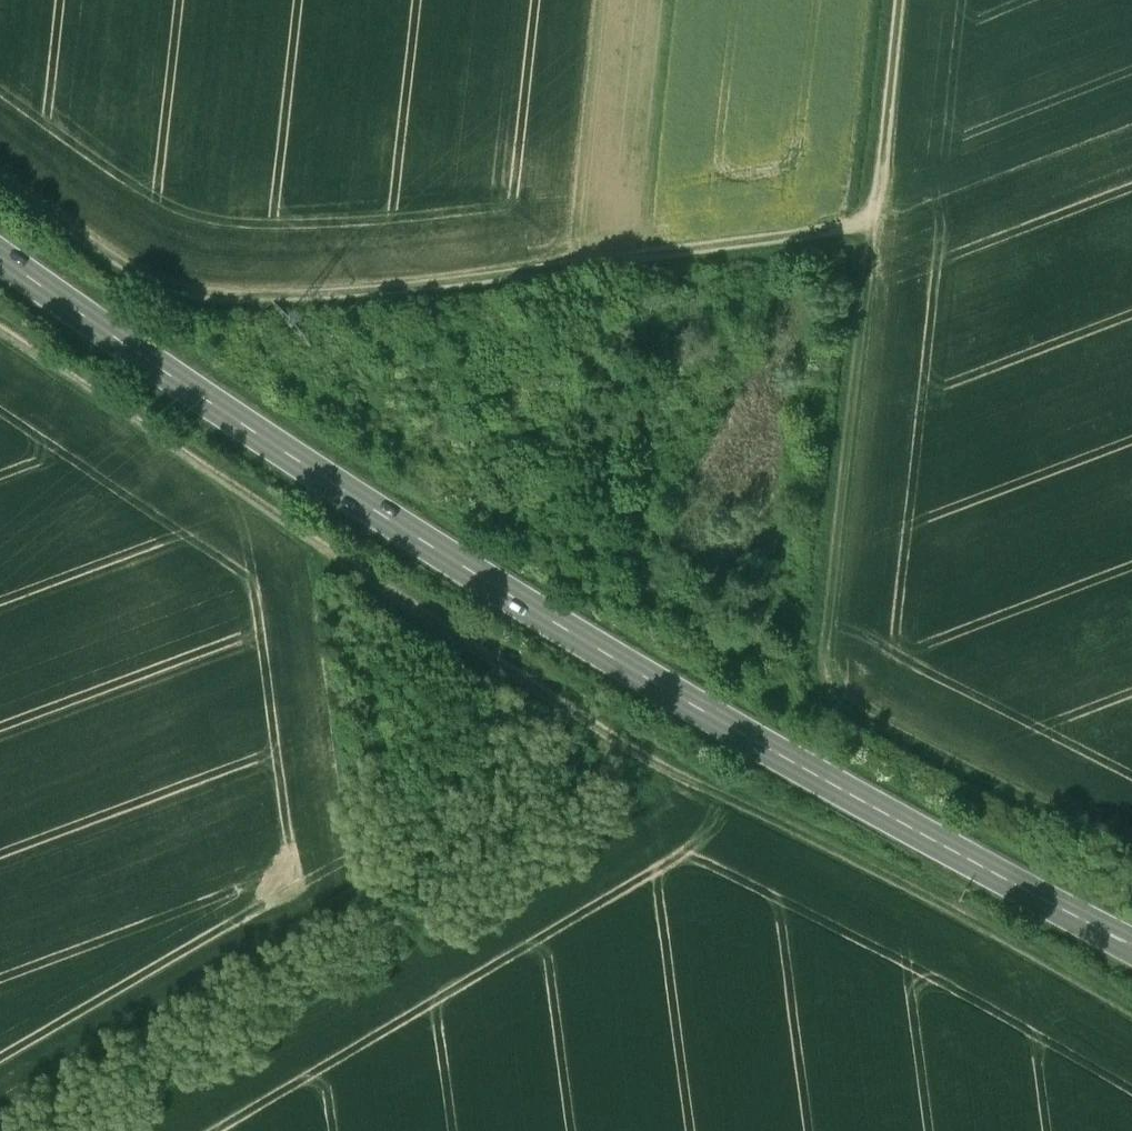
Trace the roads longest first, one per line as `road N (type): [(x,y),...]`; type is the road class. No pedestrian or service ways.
road 1 (primary): [(1131,943),(861,800),(505,588),(0,253)]
road 2 (track): [(1131,1000),(834,842),(676,771),(0,314)]
road 3 (track): [(864,235),(177,301),(0,175)]
road 4 (track): [(73,1130),(676,771)]
road 5 (track): [(891,0),(864,235),(829,685)]
road 6 (track): [(1131,846),(829,685)]

